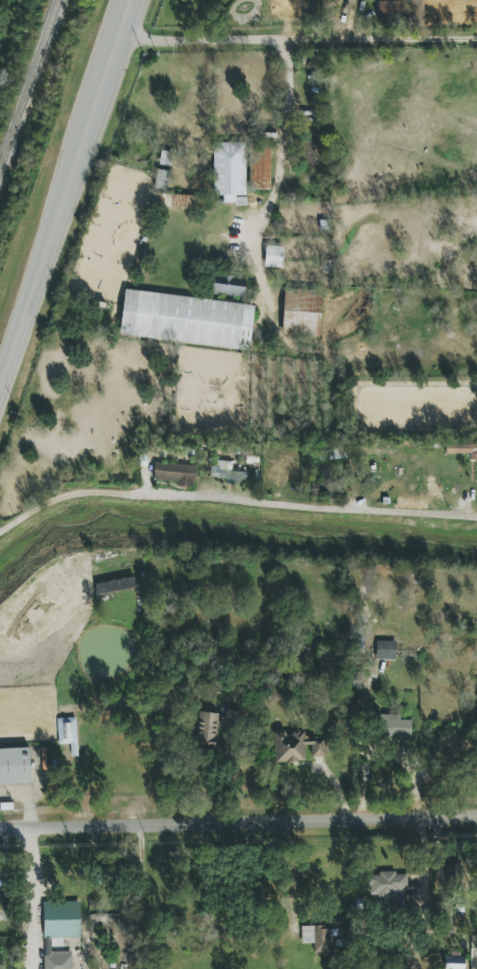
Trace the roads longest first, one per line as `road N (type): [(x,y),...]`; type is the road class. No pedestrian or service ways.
road 1 (residential): [(0,827),(476,816)]
road 2 (primary): [(0,403),(140,0)]
road 3 (residential): [(476,43),(141,39),(123,51)]

